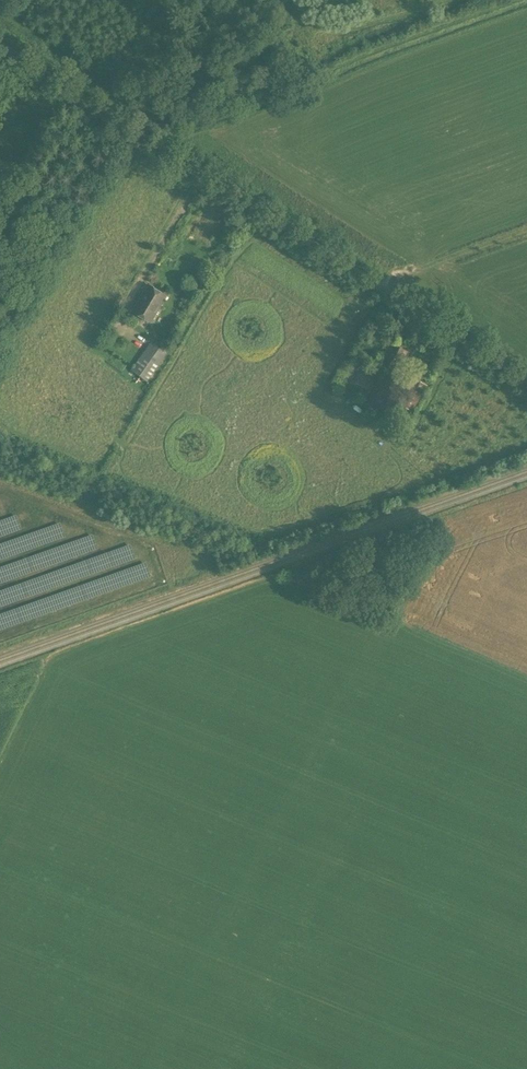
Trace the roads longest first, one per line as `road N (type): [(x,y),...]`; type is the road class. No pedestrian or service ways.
road 1 (unclassified): [(526,379),(0,38)]

